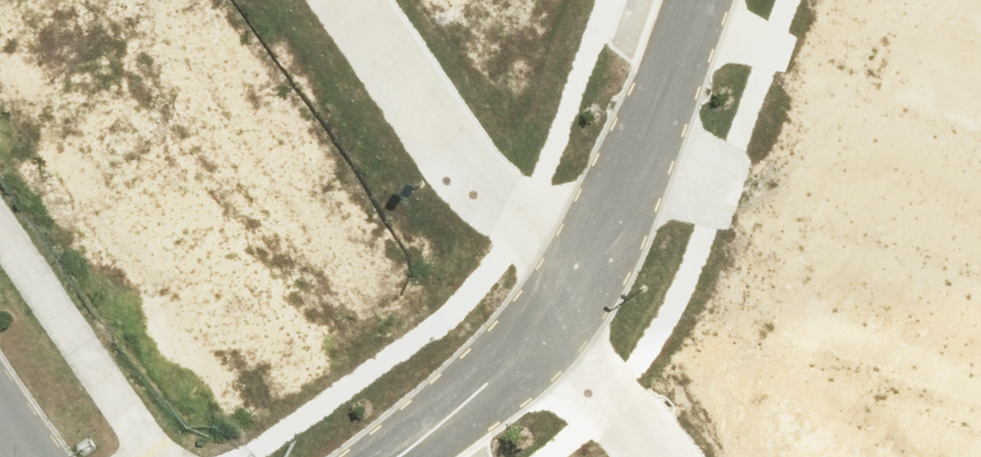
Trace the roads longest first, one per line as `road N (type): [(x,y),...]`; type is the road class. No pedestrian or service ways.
road 1 (residential): [(349,0),(482,190),(593,256)]
road 2 (residential): [(593,256),(696,0)]
road 3 (residential): [(397,456),(537,338)]
road 4 (residential): [(537,338),(658,456)]

